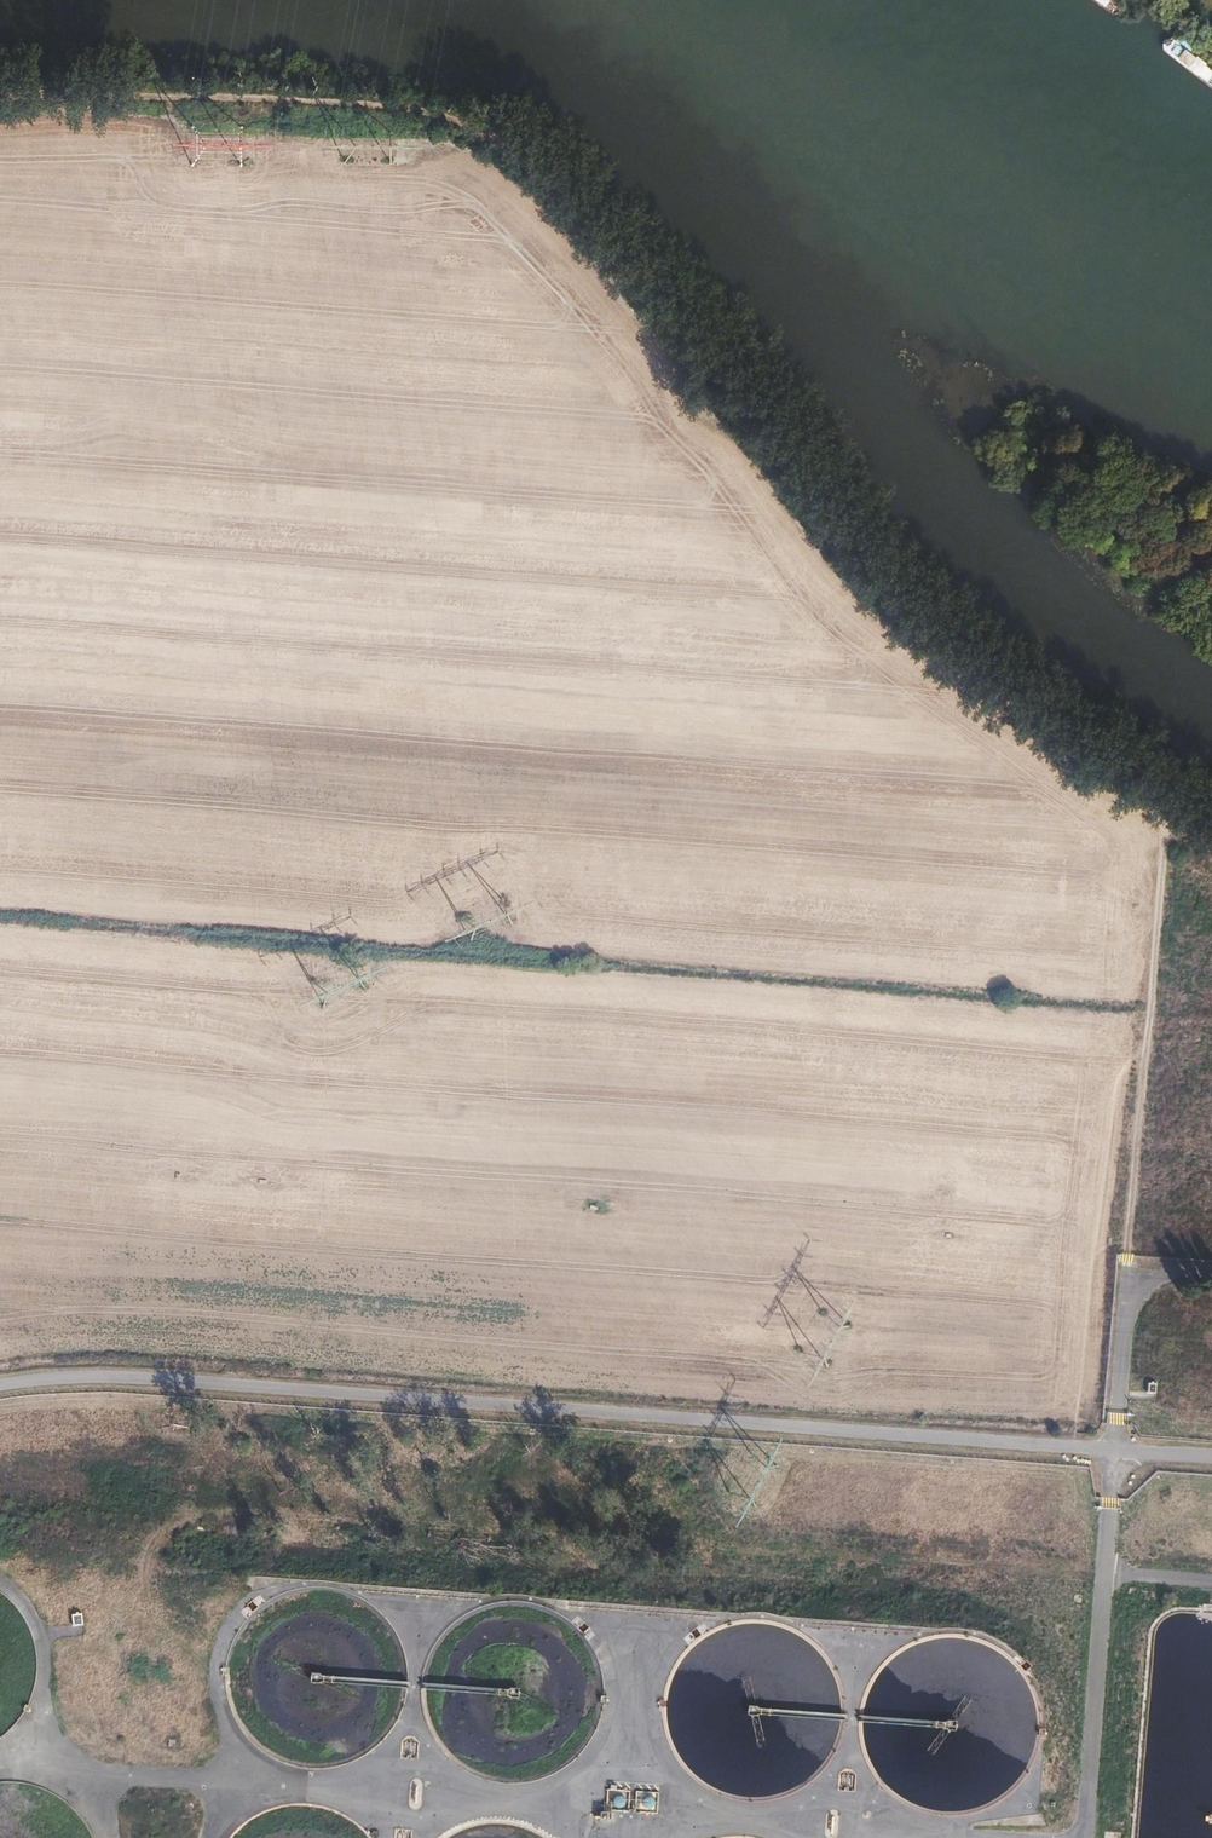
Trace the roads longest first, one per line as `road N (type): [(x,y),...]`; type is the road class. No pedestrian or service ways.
road 1 (track): [(0,100),(129,94),(341,103),(426,111),(478,130),(558,190),(713,353),(892,596),(1025,703),(1169,798),(1126,1253),(1140,1277)]
road 2 (track): [(0,1388),(135,1375),(1211,1458)]

